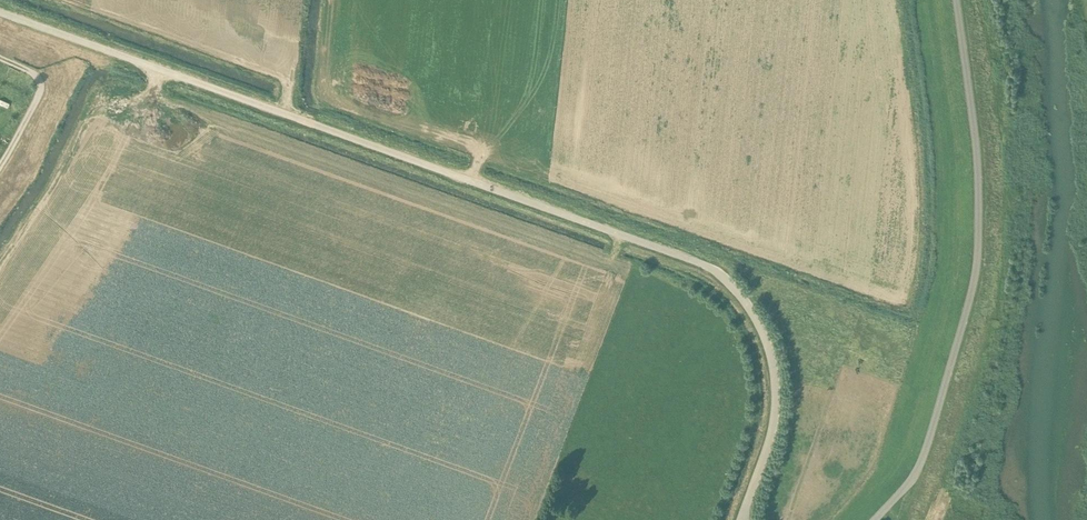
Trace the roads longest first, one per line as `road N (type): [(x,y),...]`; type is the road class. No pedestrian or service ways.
road 1 (unclassified): [(742,519),(775,388),(757,321),(722,276),(0,11)]
road 2 (residential): [(877,519),(926,450),(972,284),(975,175),(956,0)]
road 3 (track): [(0,66),(38,83),(0,161)]

